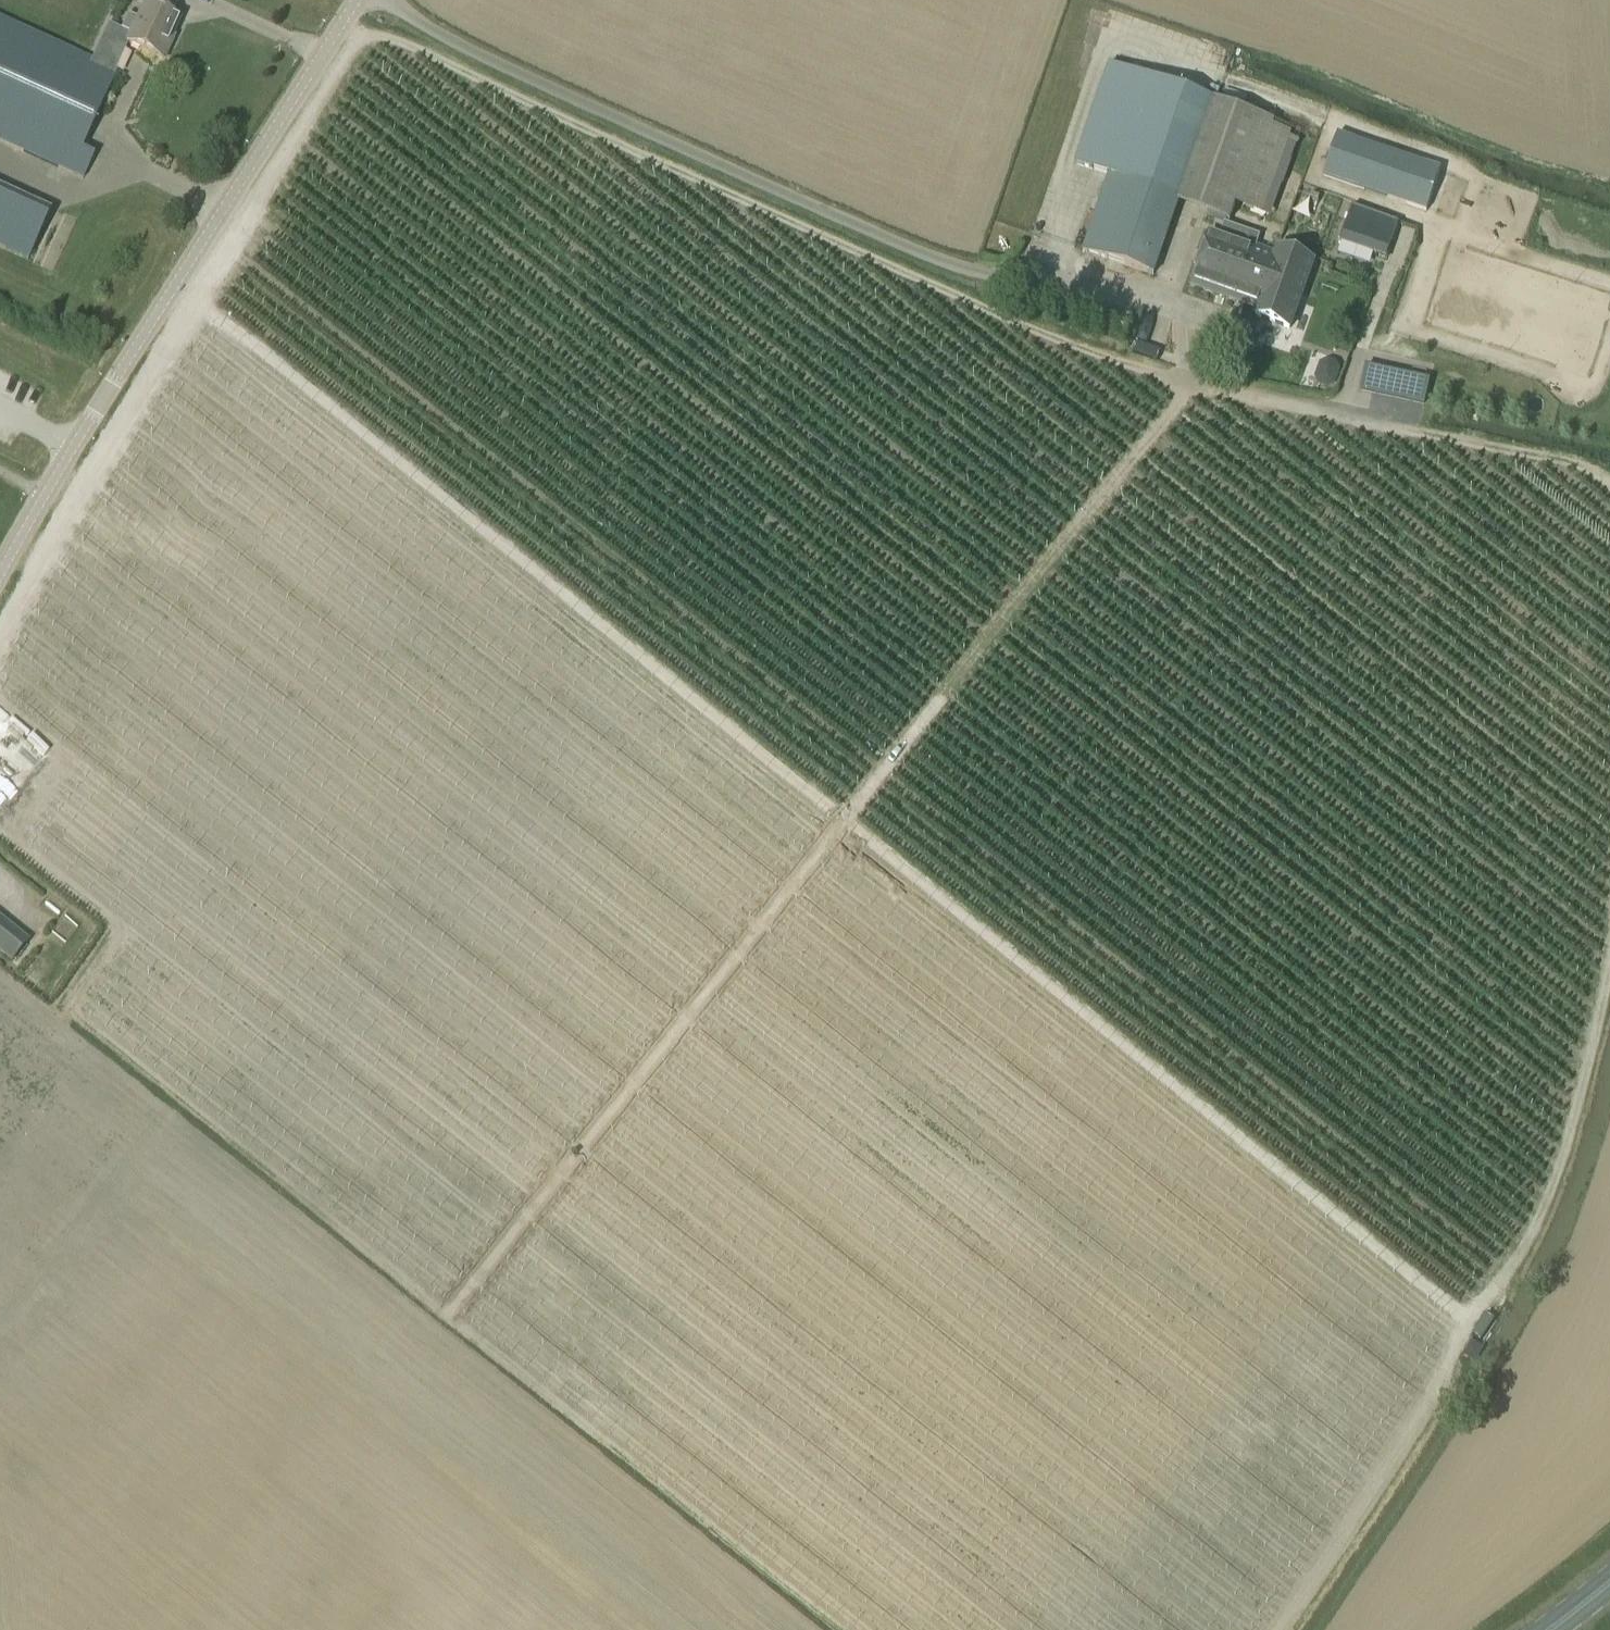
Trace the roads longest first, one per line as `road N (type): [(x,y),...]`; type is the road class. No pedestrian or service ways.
road 1 (unclassified): [(0,573),(356,0)]

